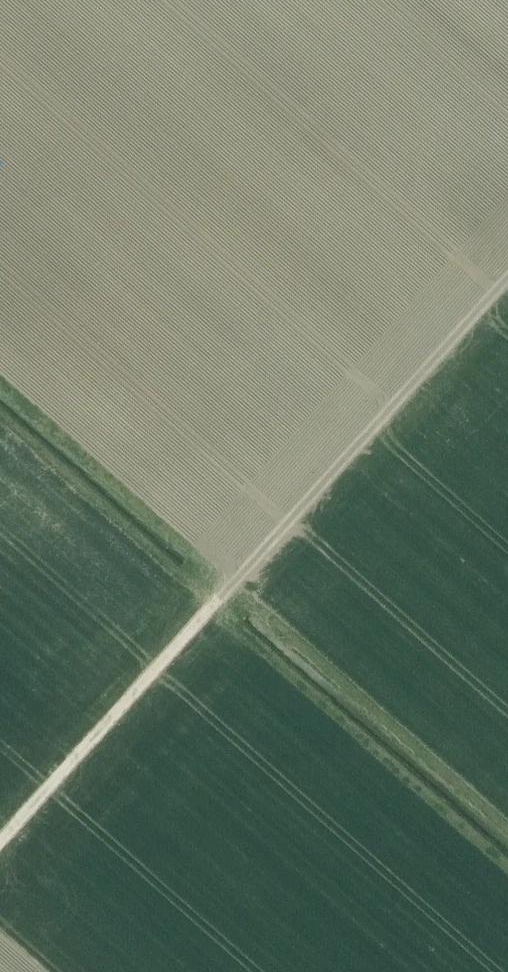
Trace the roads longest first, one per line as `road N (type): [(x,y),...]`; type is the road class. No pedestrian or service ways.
road 1 (track): [(0,842),(507,275)]

